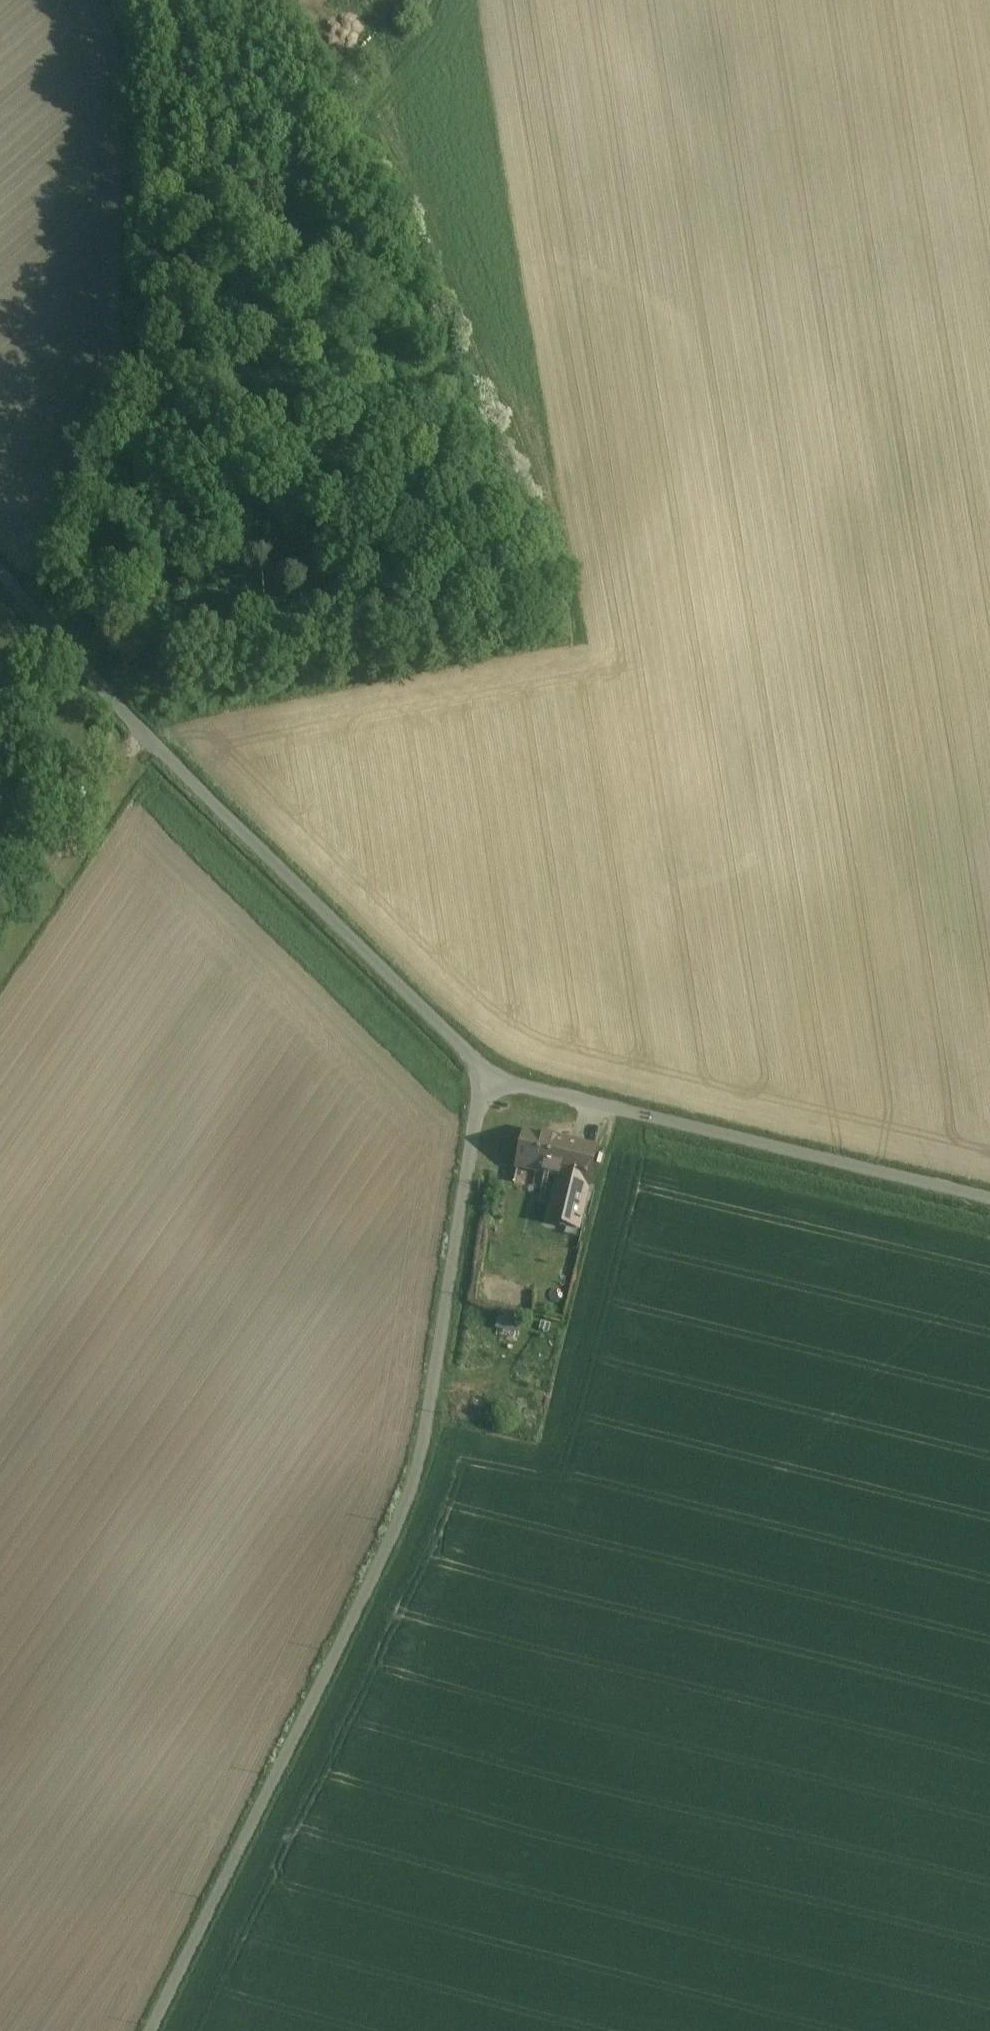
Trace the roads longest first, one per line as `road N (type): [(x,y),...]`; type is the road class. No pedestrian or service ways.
road 1 (unclassified): [(150,2030),(414,1482),(439,1373),(484,1071)]
road 2 (unclassified): [(0,572),(157,747),(484,1071)]
road 3 (unclassified): [(484,1071),(989,1199)]

